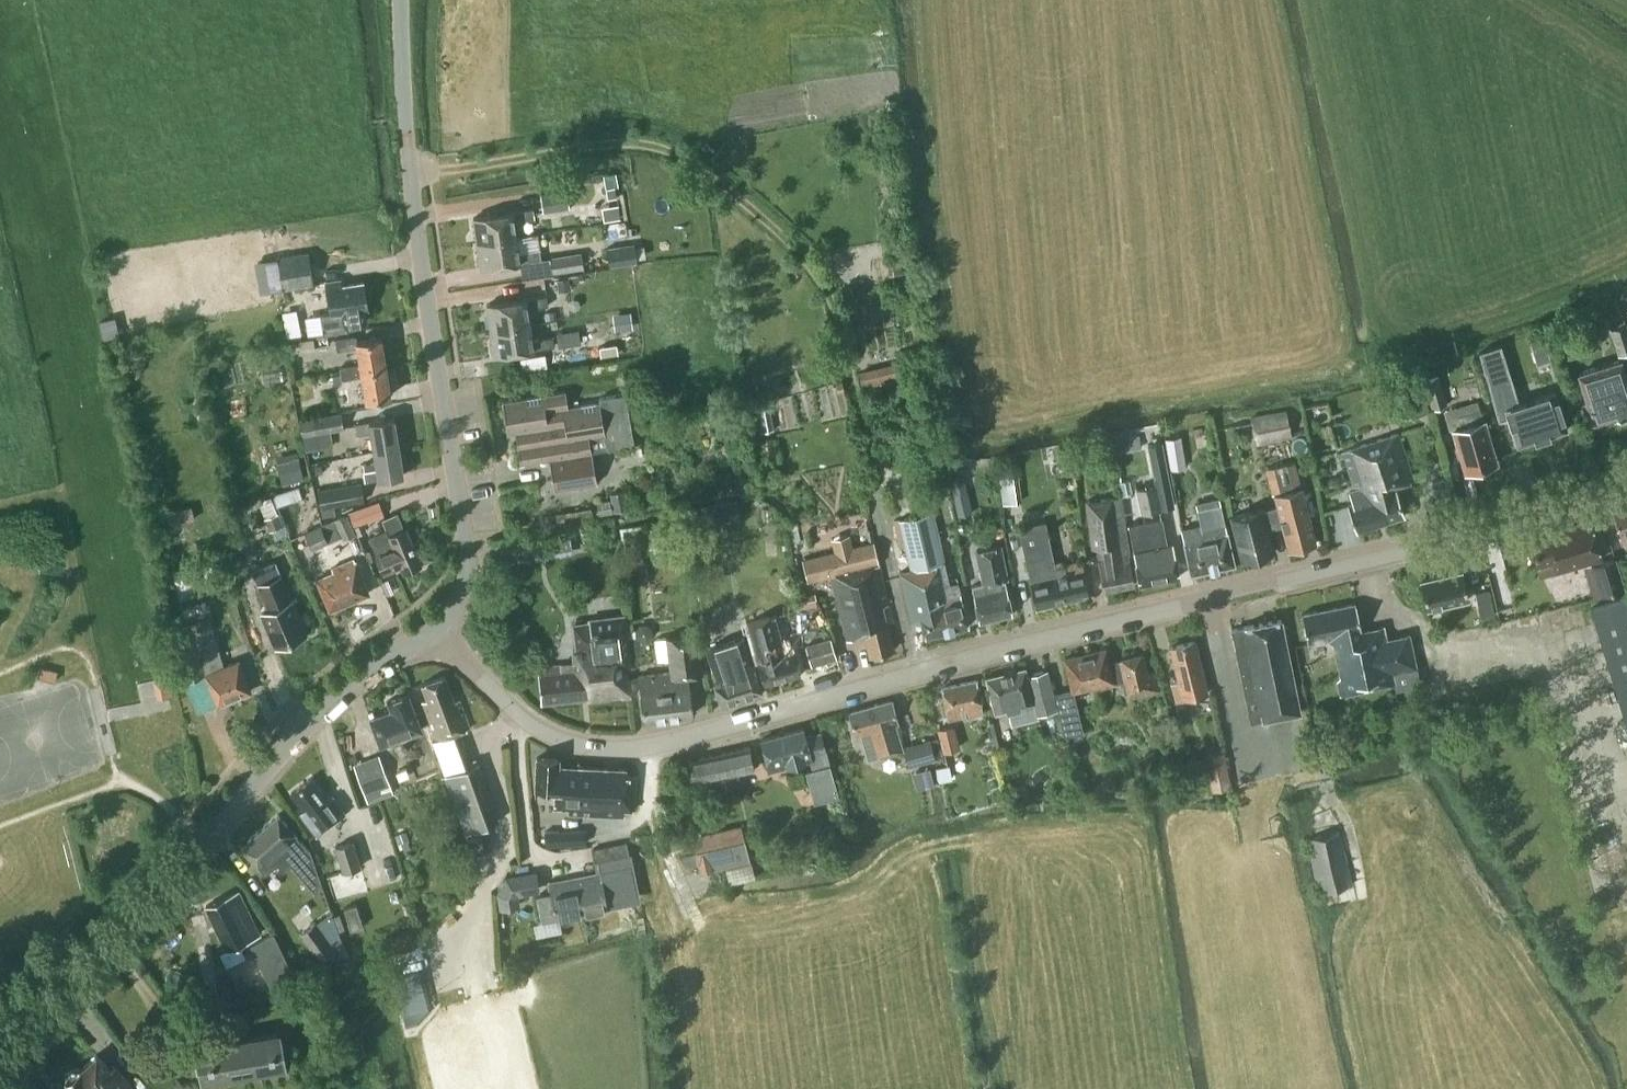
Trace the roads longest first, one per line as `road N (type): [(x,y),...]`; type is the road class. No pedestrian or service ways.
road 1 (tertiary): [(440,631),(542,734),(572,747),(643,747),(1038,635),(1368,558),(1626,487)]
road 2 (unclassified): [(440,631),(460,601),(463,515),(406,139),(400,0)]
road 3 (tertiary): [(0,1044),(356,680),(440,631)]

